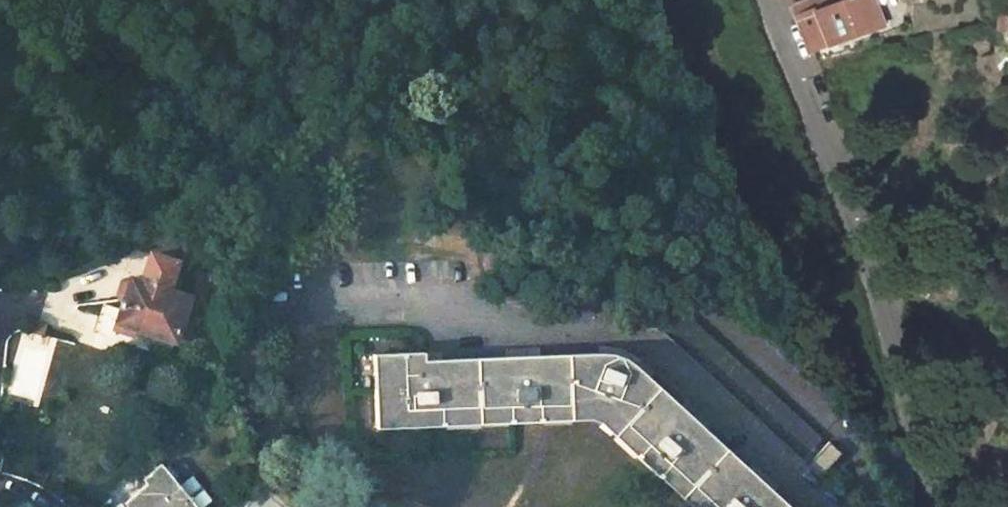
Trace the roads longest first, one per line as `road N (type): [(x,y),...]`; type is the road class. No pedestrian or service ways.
road 1 (residential): [(943,506),(888,303),(777,0)]

